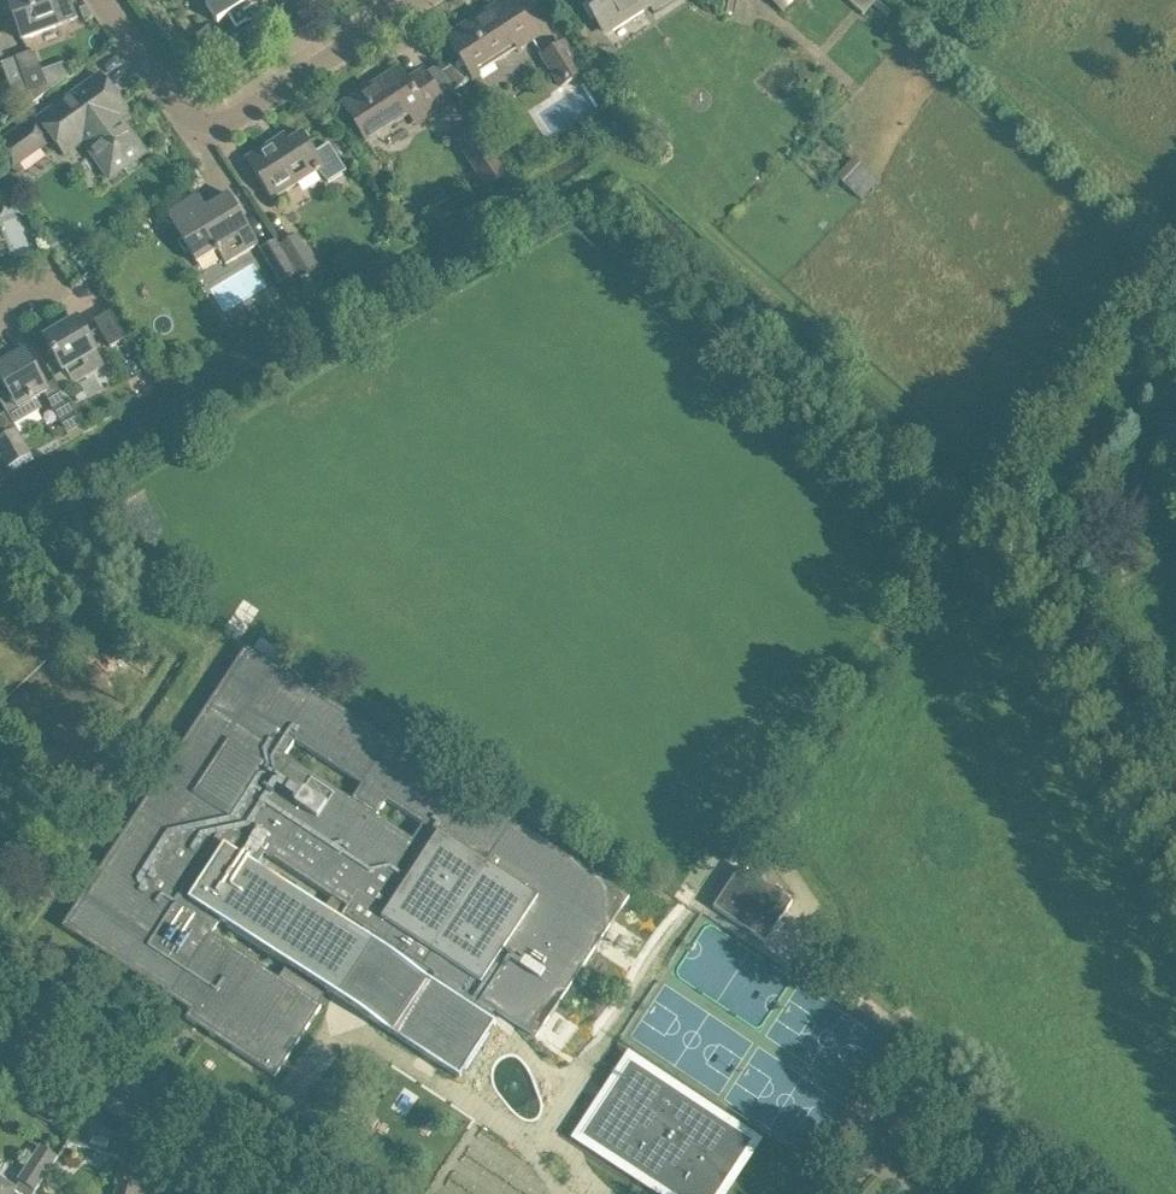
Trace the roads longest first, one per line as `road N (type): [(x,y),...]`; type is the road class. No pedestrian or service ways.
road 1 (residential): [(106,0),(206,120),(223,125),(408,0)]
road 2 (unclassified): [(285,1193),(29,1032)]

